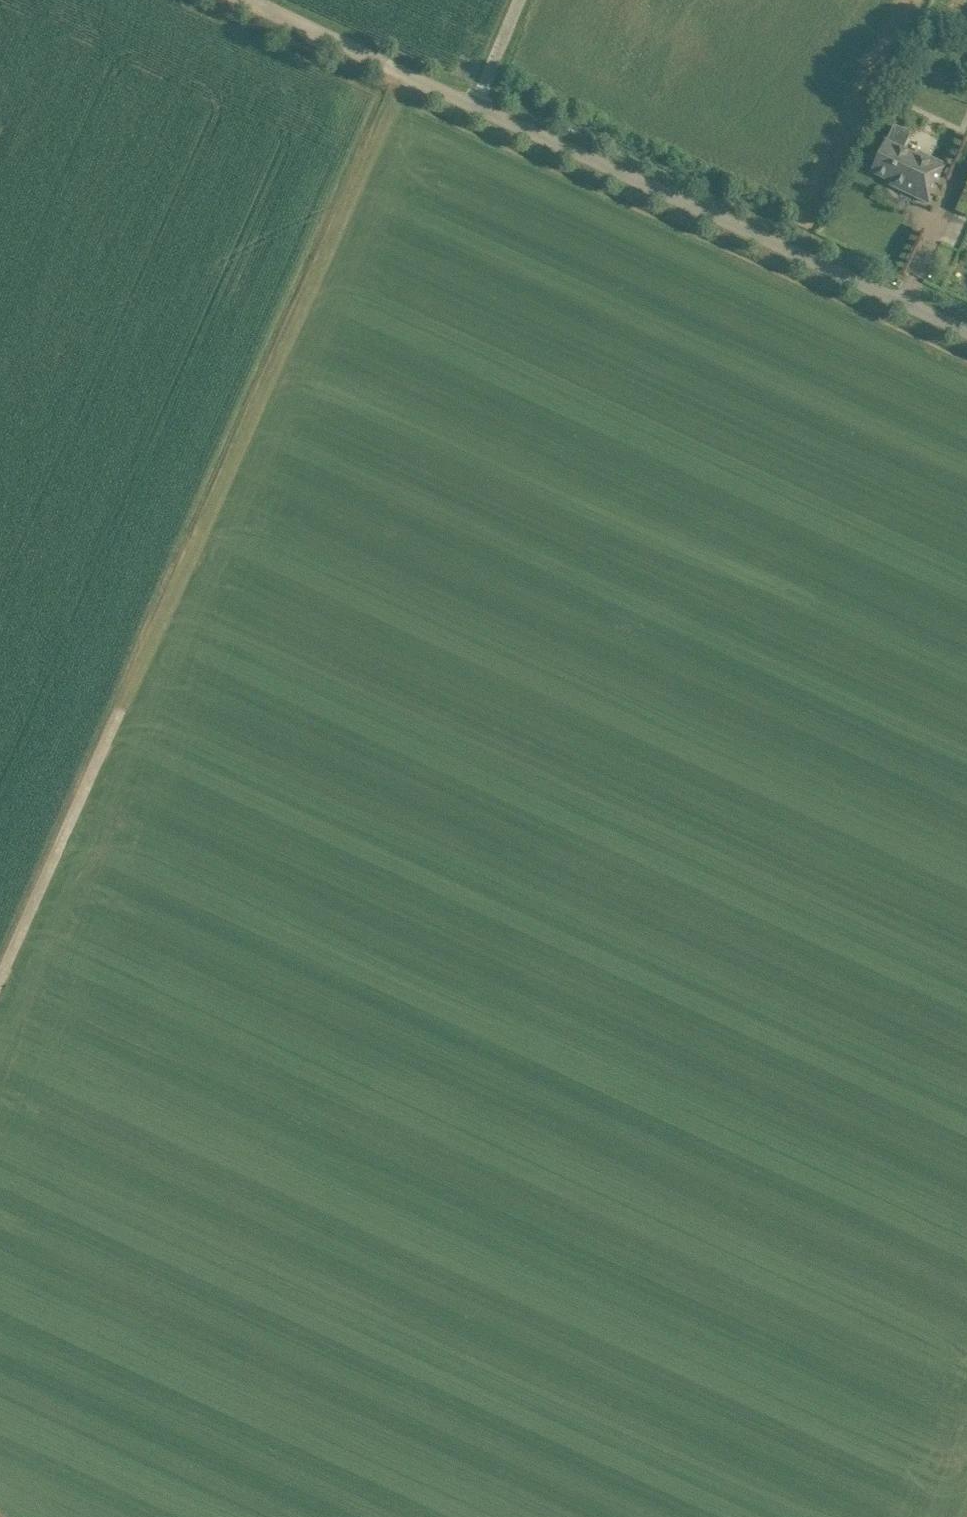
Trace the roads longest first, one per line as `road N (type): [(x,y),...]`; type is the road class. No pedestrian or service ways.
road 1 (track): [(422,82),(395,107),(0,993)]
road 2 (track): [(242,0),(966,332)]

